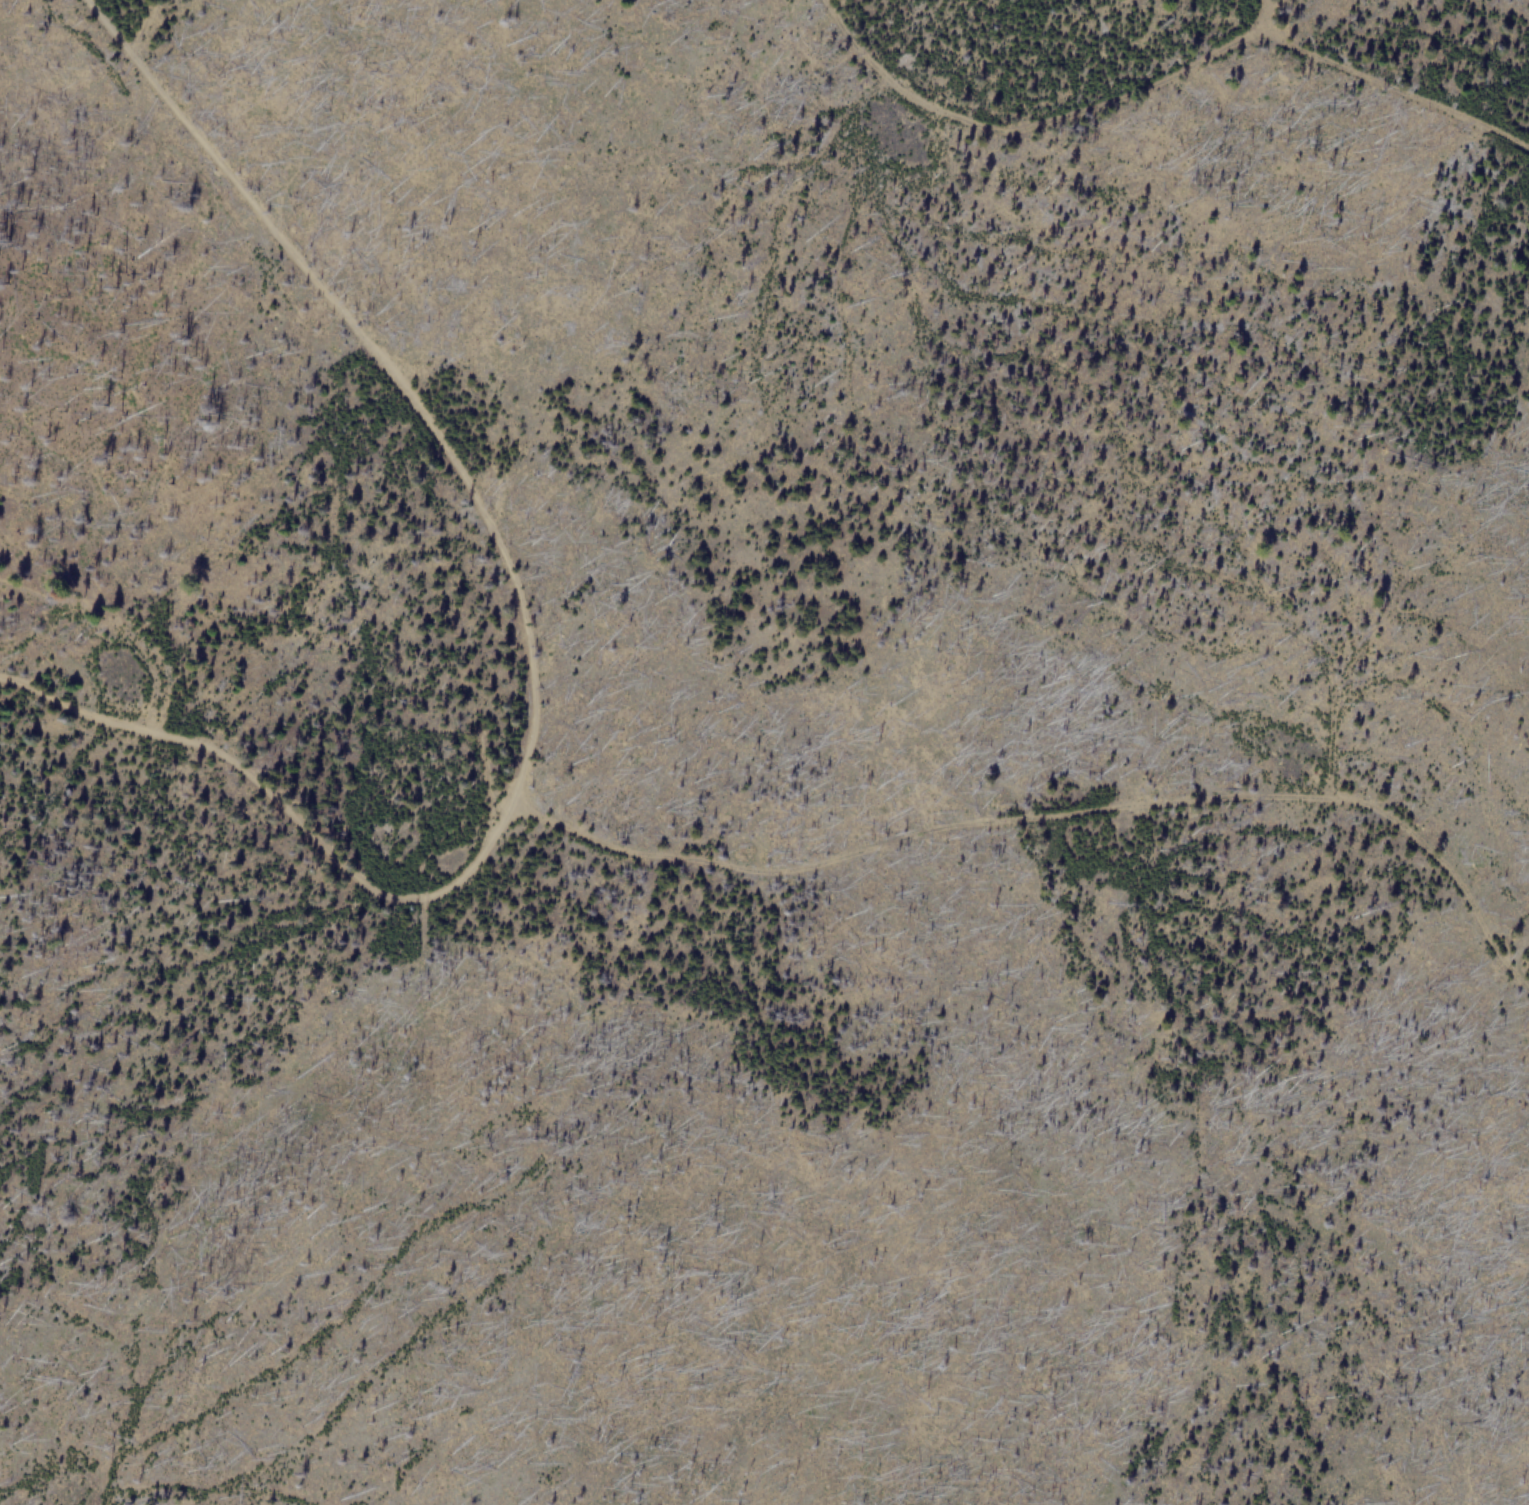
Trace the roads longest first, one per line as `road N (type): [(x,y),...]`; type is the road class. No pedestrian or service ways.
road 1 (track): [(87,0),(400,387),(473,495),(521,615),(524,741),(465,870),(441,890),(414,897),(384,893),(348,874),(260,783),(216,751),(75,709),(0,676)]
road 2 (track): [(502,800),(609,845),(768,869),(951,825),(1231,798),(1316,794),(1363,802),(1449,870),(1528,992)]
road 3 (track): [(1528,148),(1262,35),(1063,118),(991,129),(910,101),(854,50),(823,0)]

